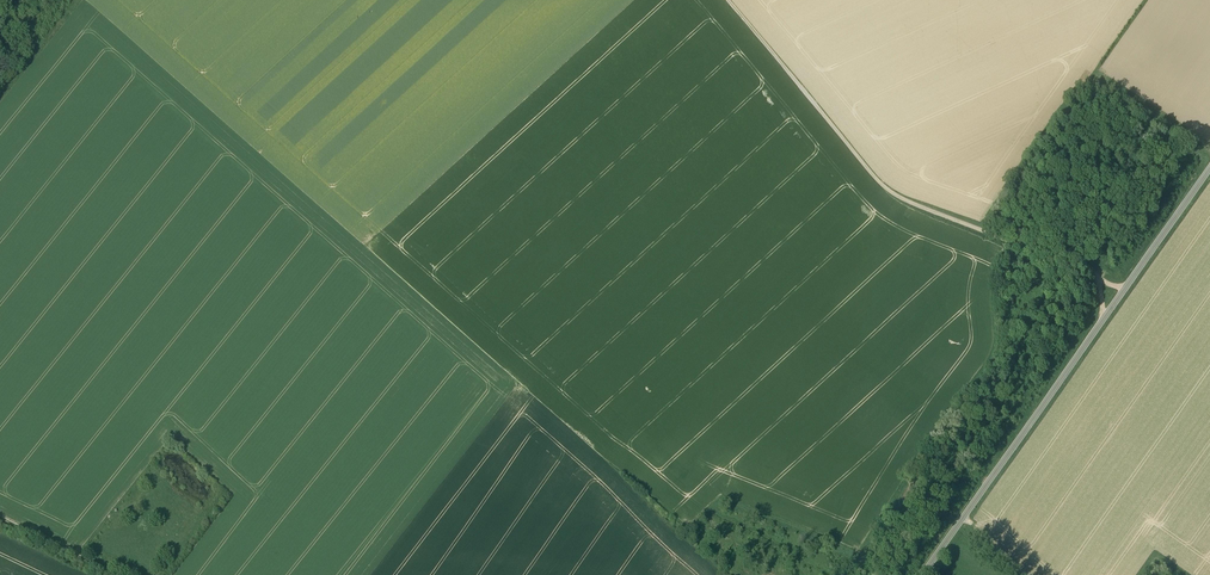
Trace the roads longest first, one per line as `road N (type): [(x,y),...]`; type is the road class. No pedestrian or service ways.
road 1 (track): [(840,574),(711,507),(726,498),(859,552),(996,345),(991,251),(1022,247)]
road 2 (track): [(727,0),(894,195),(1124,290)]
road 3 (secondary): [(1209,168),(922,574)]
road 4 (track): [(113,574),(0,521)]

